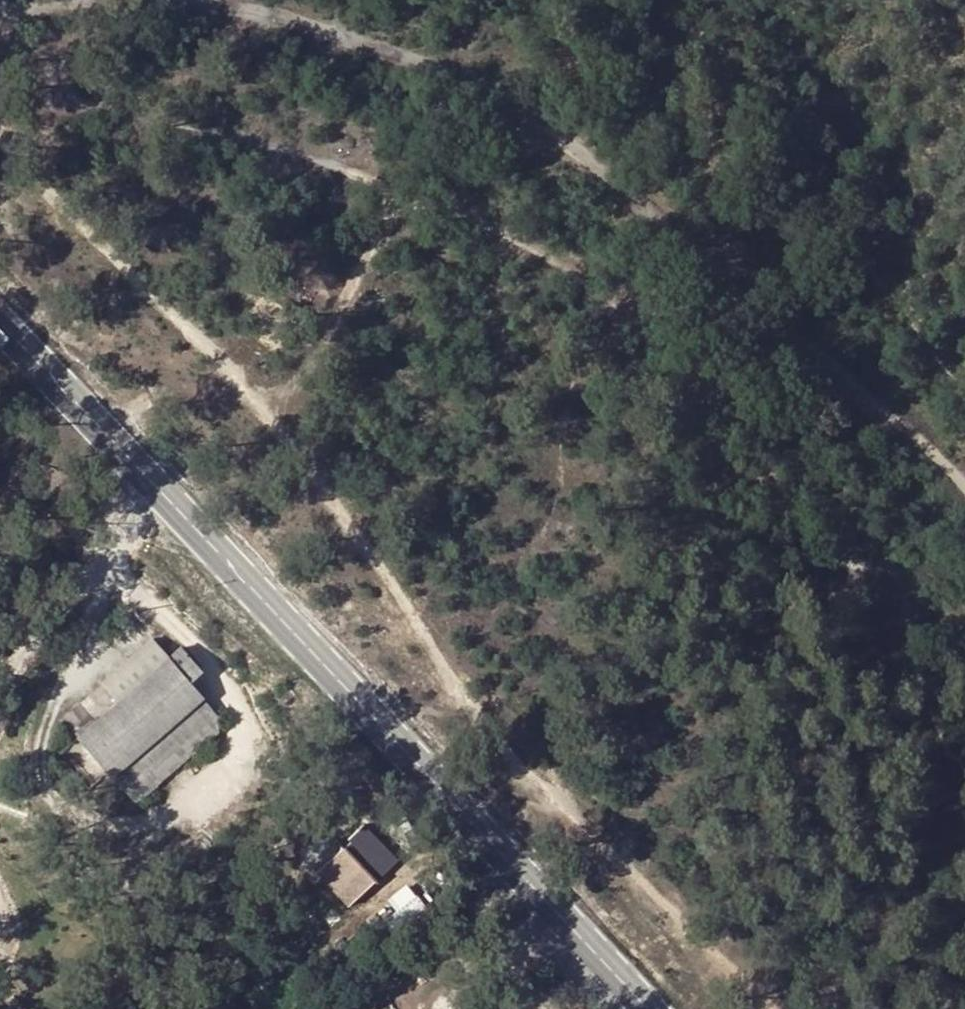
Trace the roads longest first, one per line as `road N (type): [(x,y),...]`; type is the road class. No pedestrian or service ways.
road 1 (track): [(0,134),(18,169),(250,393),(405,602),(455,684),(565,807),(773,1008)]
road 2 (primary): [(0,326),(649,1008)]
road 3 (track): [(964,489),(700,240),(433,51),(218,0)]
road 4 (track): [(626,297),(484,220),(422,200),(392,204),(295,388),(250,393)]
road 5 (track): [(213,0),(0,19)]

